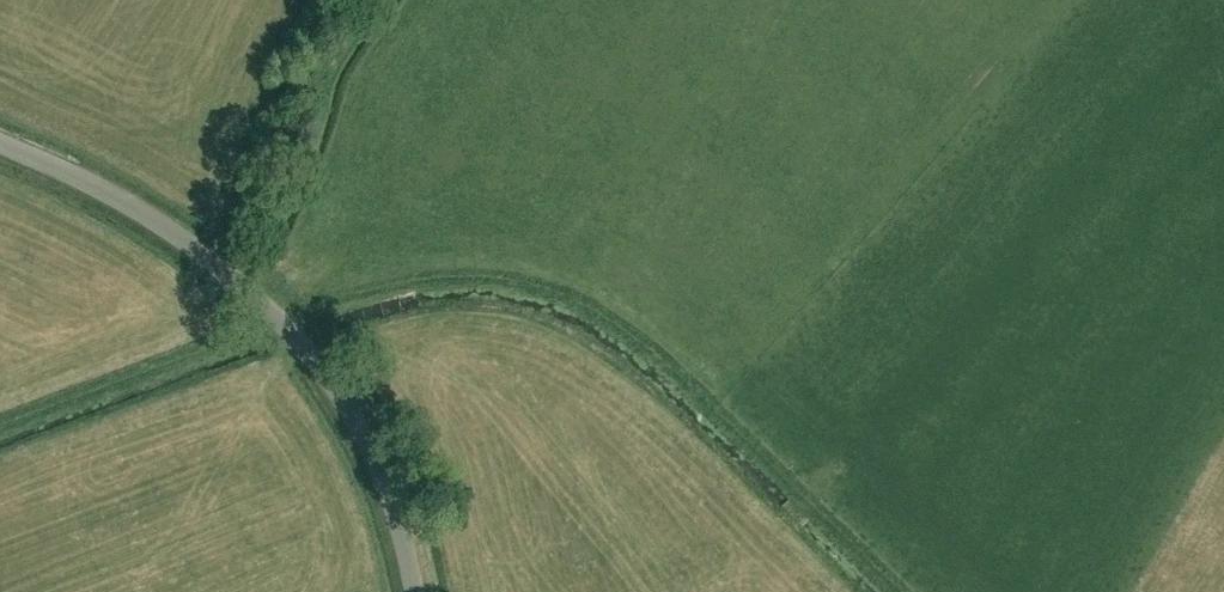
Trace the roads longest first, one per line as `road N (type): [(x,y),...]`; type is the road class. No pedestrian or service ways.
road 1 (unclassified): [(417,591),(359,421),(273,312),(216,261),(97,183),(0,142)]

